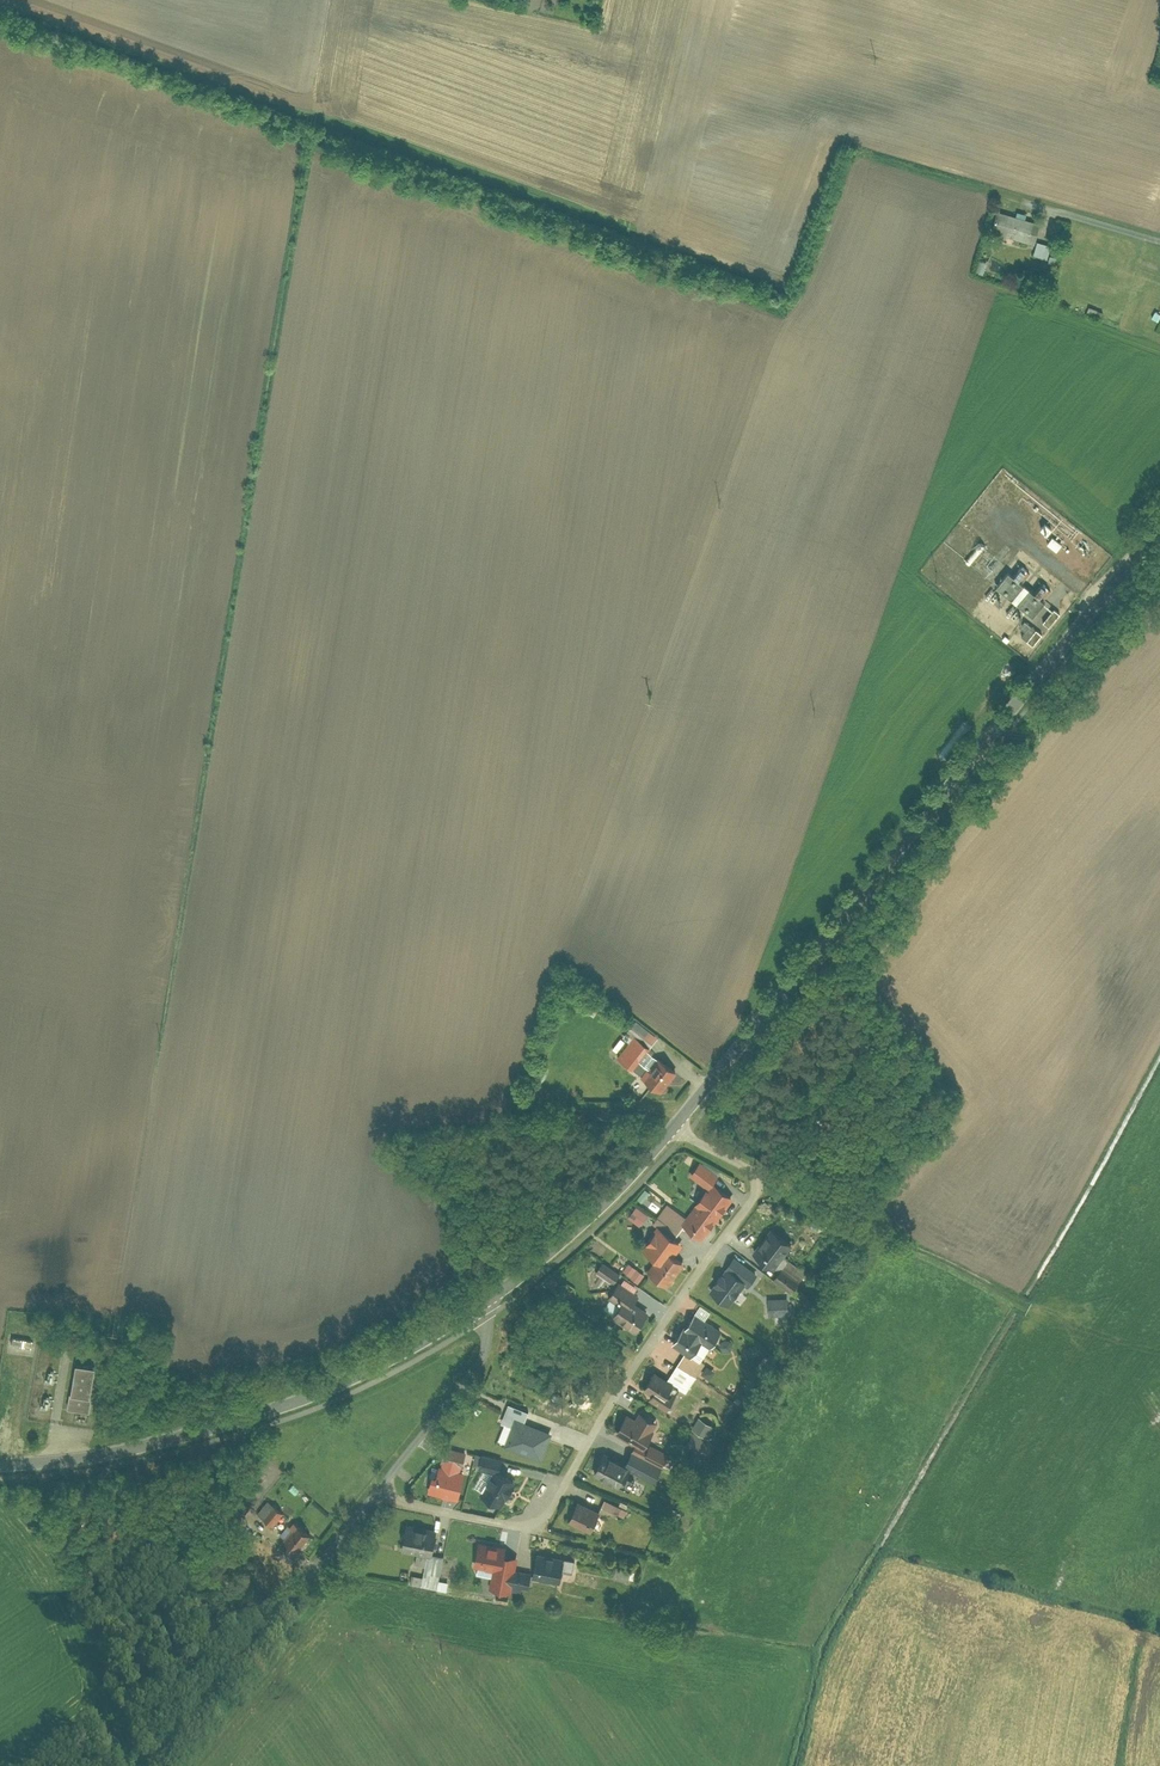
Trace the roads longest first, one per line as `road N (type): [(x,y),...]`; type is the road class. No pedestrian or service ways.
road 1 (tertiary): [(679,1124),(1159,527)]
road 2 (residential): [(679,1124),(765,1182),(651,1342),(550,1508),(529,1526),(495,1523),(372,1493)]
road 3 (tertiary): [(0,1460),(78,1457),(259,1415),(375,1368),(486,1304)]
road 4 (unclassified): [(372,1493),(154,1765)]
road 5 (track): [(1035,1312),(926,1252),(765,1182)]
road 6 (tertiary): [(486,1304),(605,1205),(679,1124)]
road 7 (unclassified): [(486,1304),(487,1335),(468,1383),(372,1493)]
road 8 (unclassified): [(1159,242),(1026,204)]

